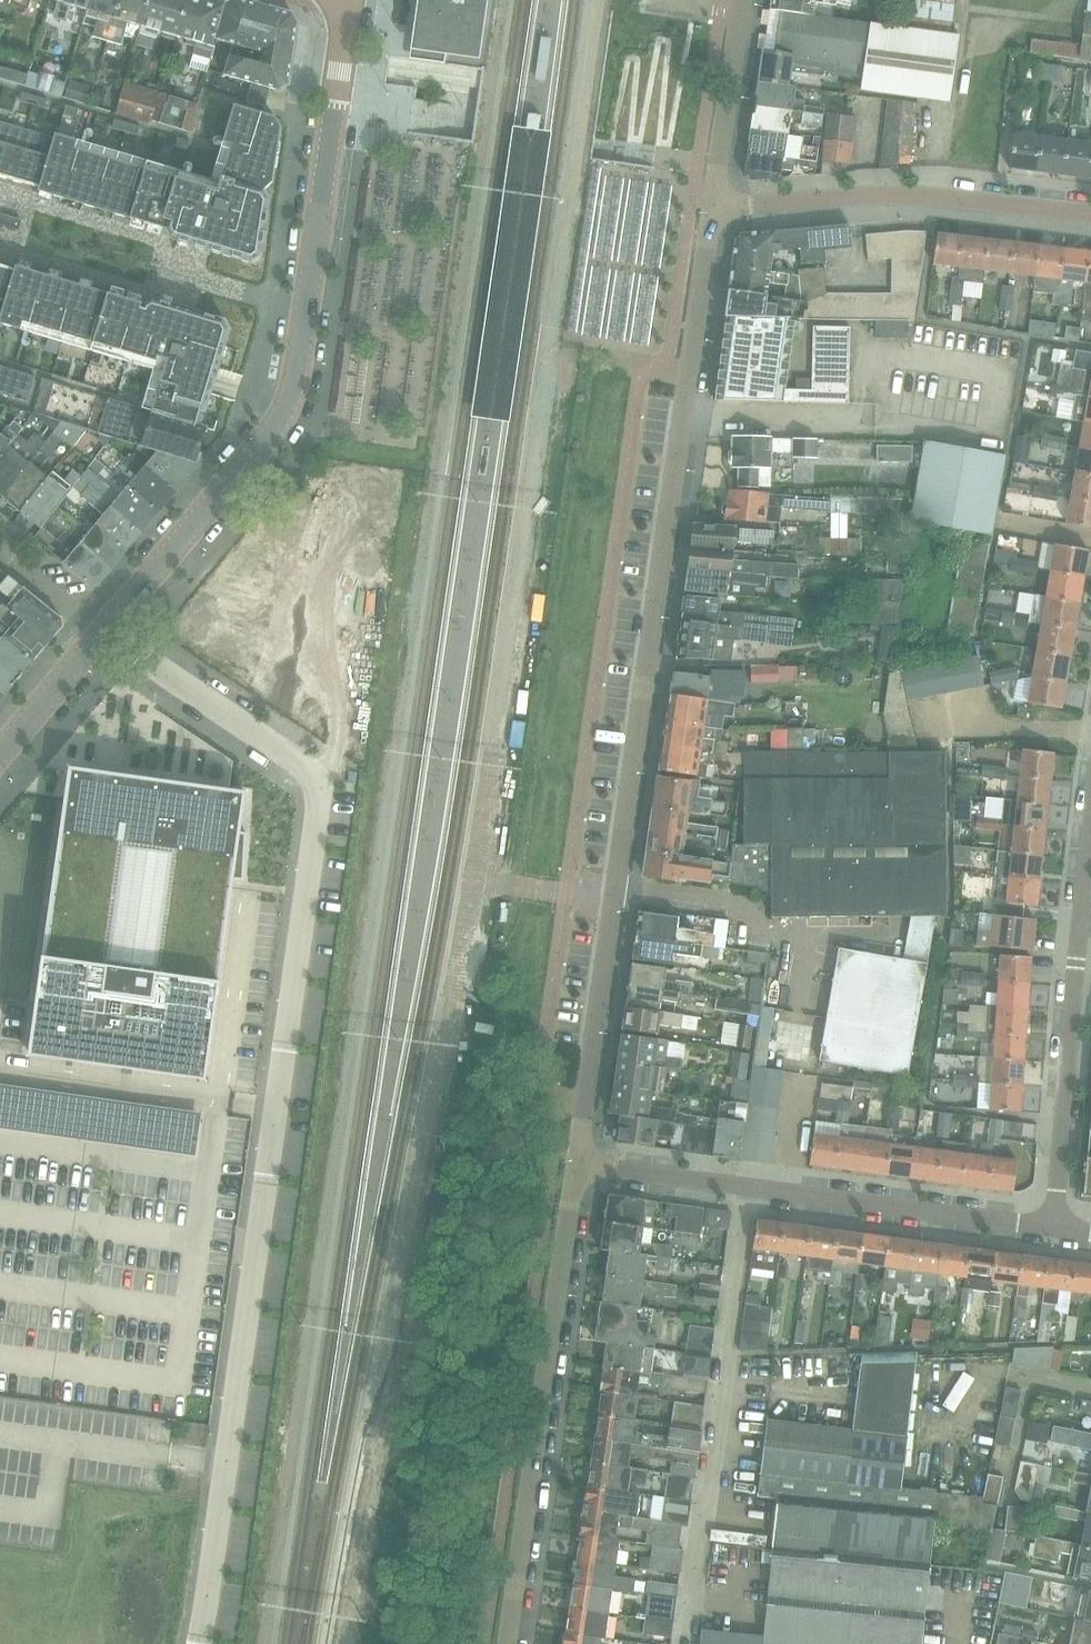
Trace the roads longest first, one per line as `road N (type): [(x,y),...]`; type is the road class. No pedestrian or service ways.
road 1 (unclassified): [(105,629),(307,770),(318,789),(197,1643)]
road 2 (residential): [(577,1161),(714,205)]
road 3 (unclassified): [(105,629),(289,404),(348,0)]
road 4 (residential): [(504,1643),(577,1161)]
road 5 (residential): [(577,1161),(1051,1228)]
road 6 (residential): [(1090,815),(1051,1228)]
road 7 (residential): [(1090,215),(883,194),(714,205)]
road 8 (residential): [(714,205),(741,0)]
road 9 (unclassified): [(0,754),(105,629)]
road 10 (residential): [(0,535),(13,556),(105,629)]

